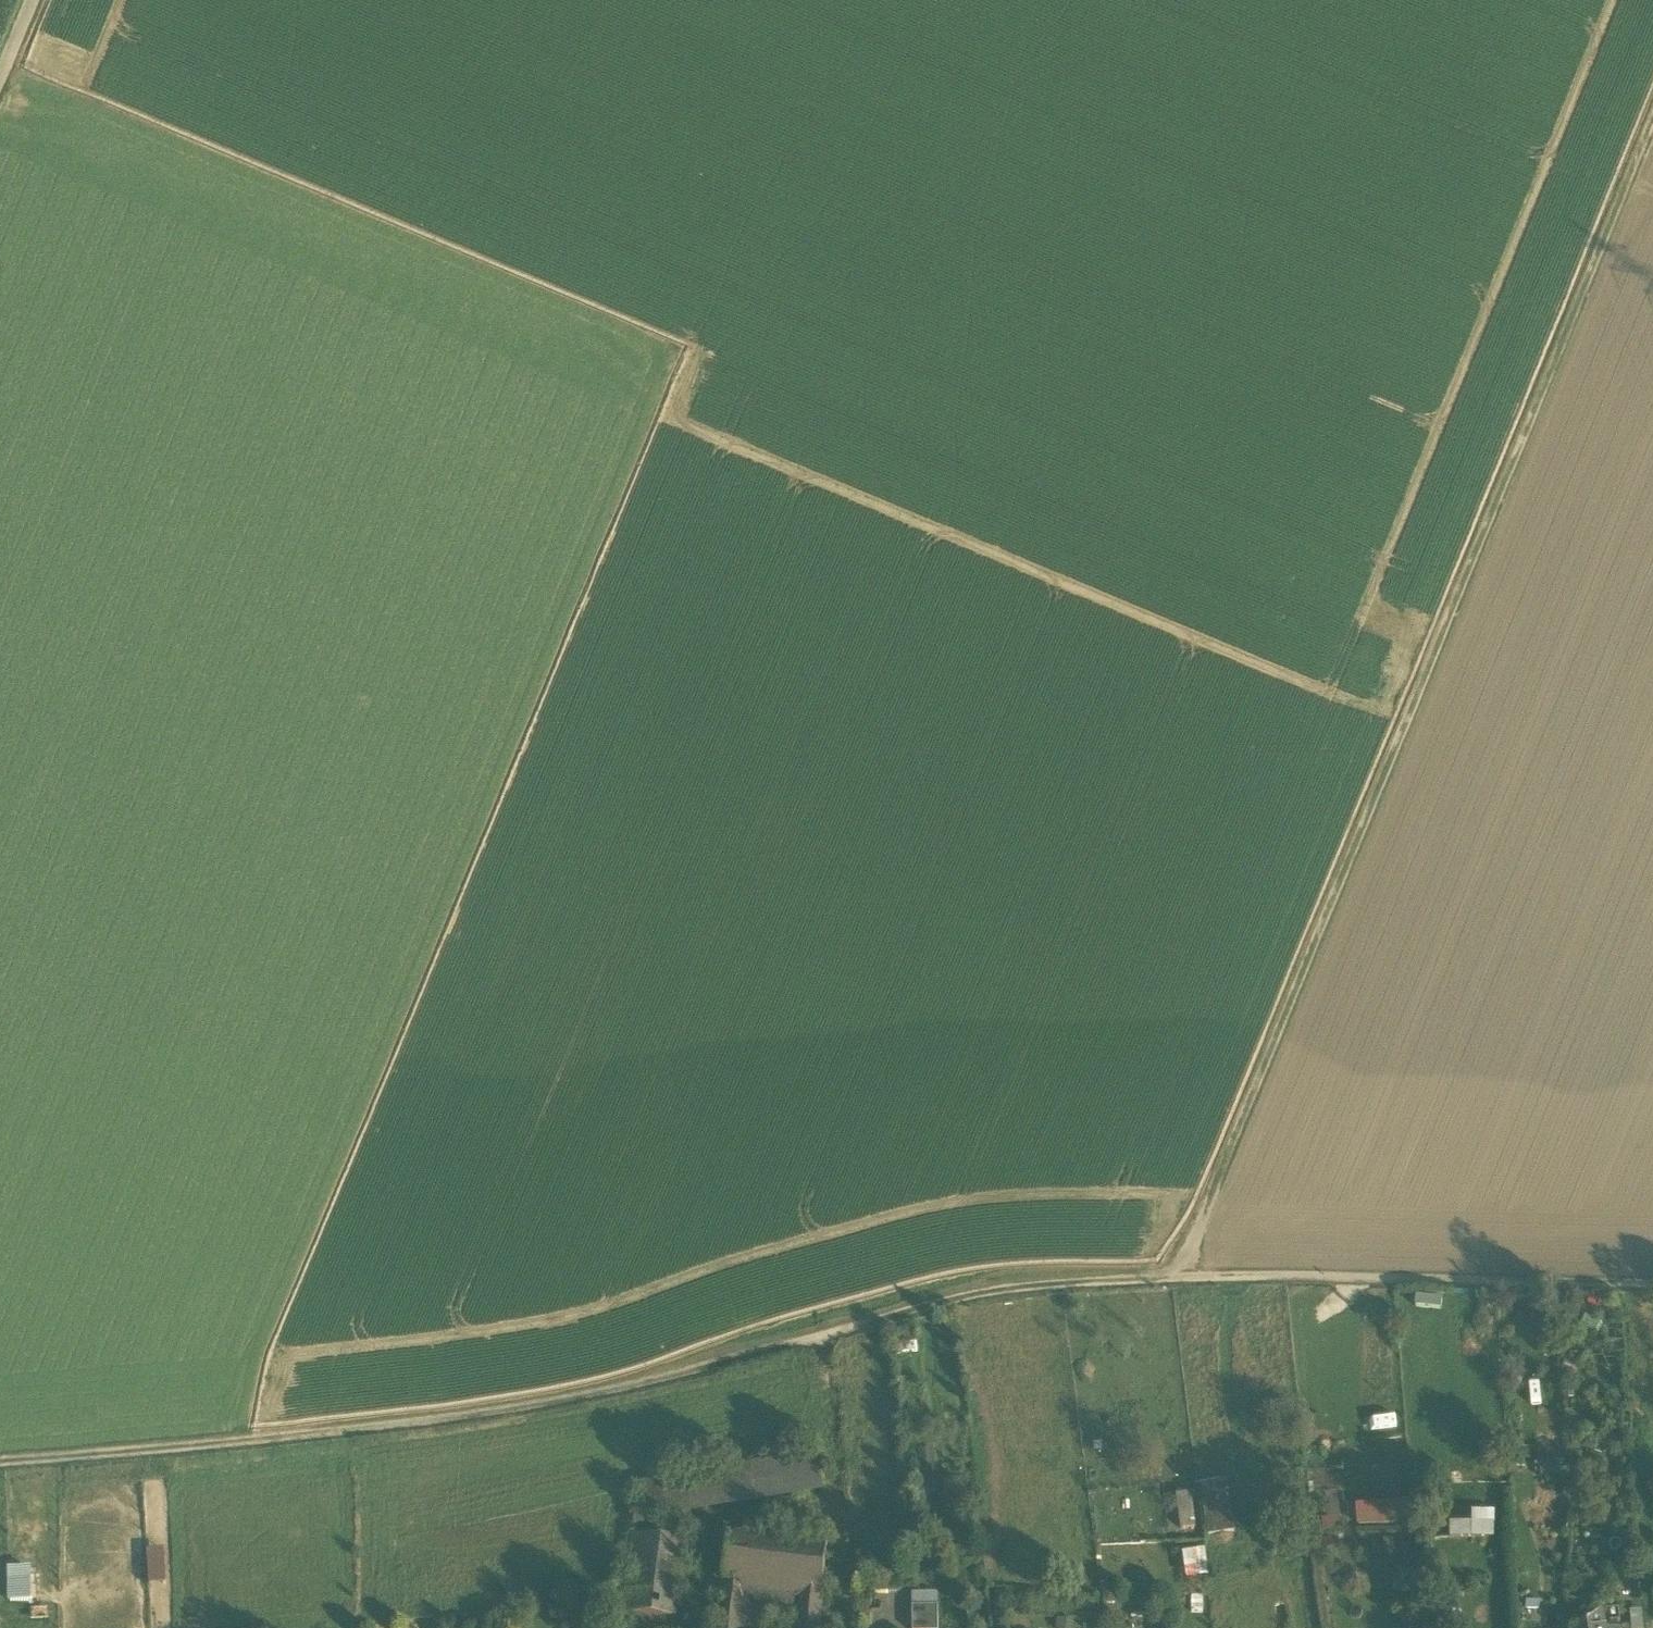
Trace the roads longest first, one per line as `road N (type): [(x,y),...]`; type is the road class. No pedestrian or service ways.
road 1 (track): [(0,1466),(353,1433),(645,1386),(984,1296),(1174,1284),(1652,1288)]
road 2 (track): [(1174,1284),(1652,118)]

